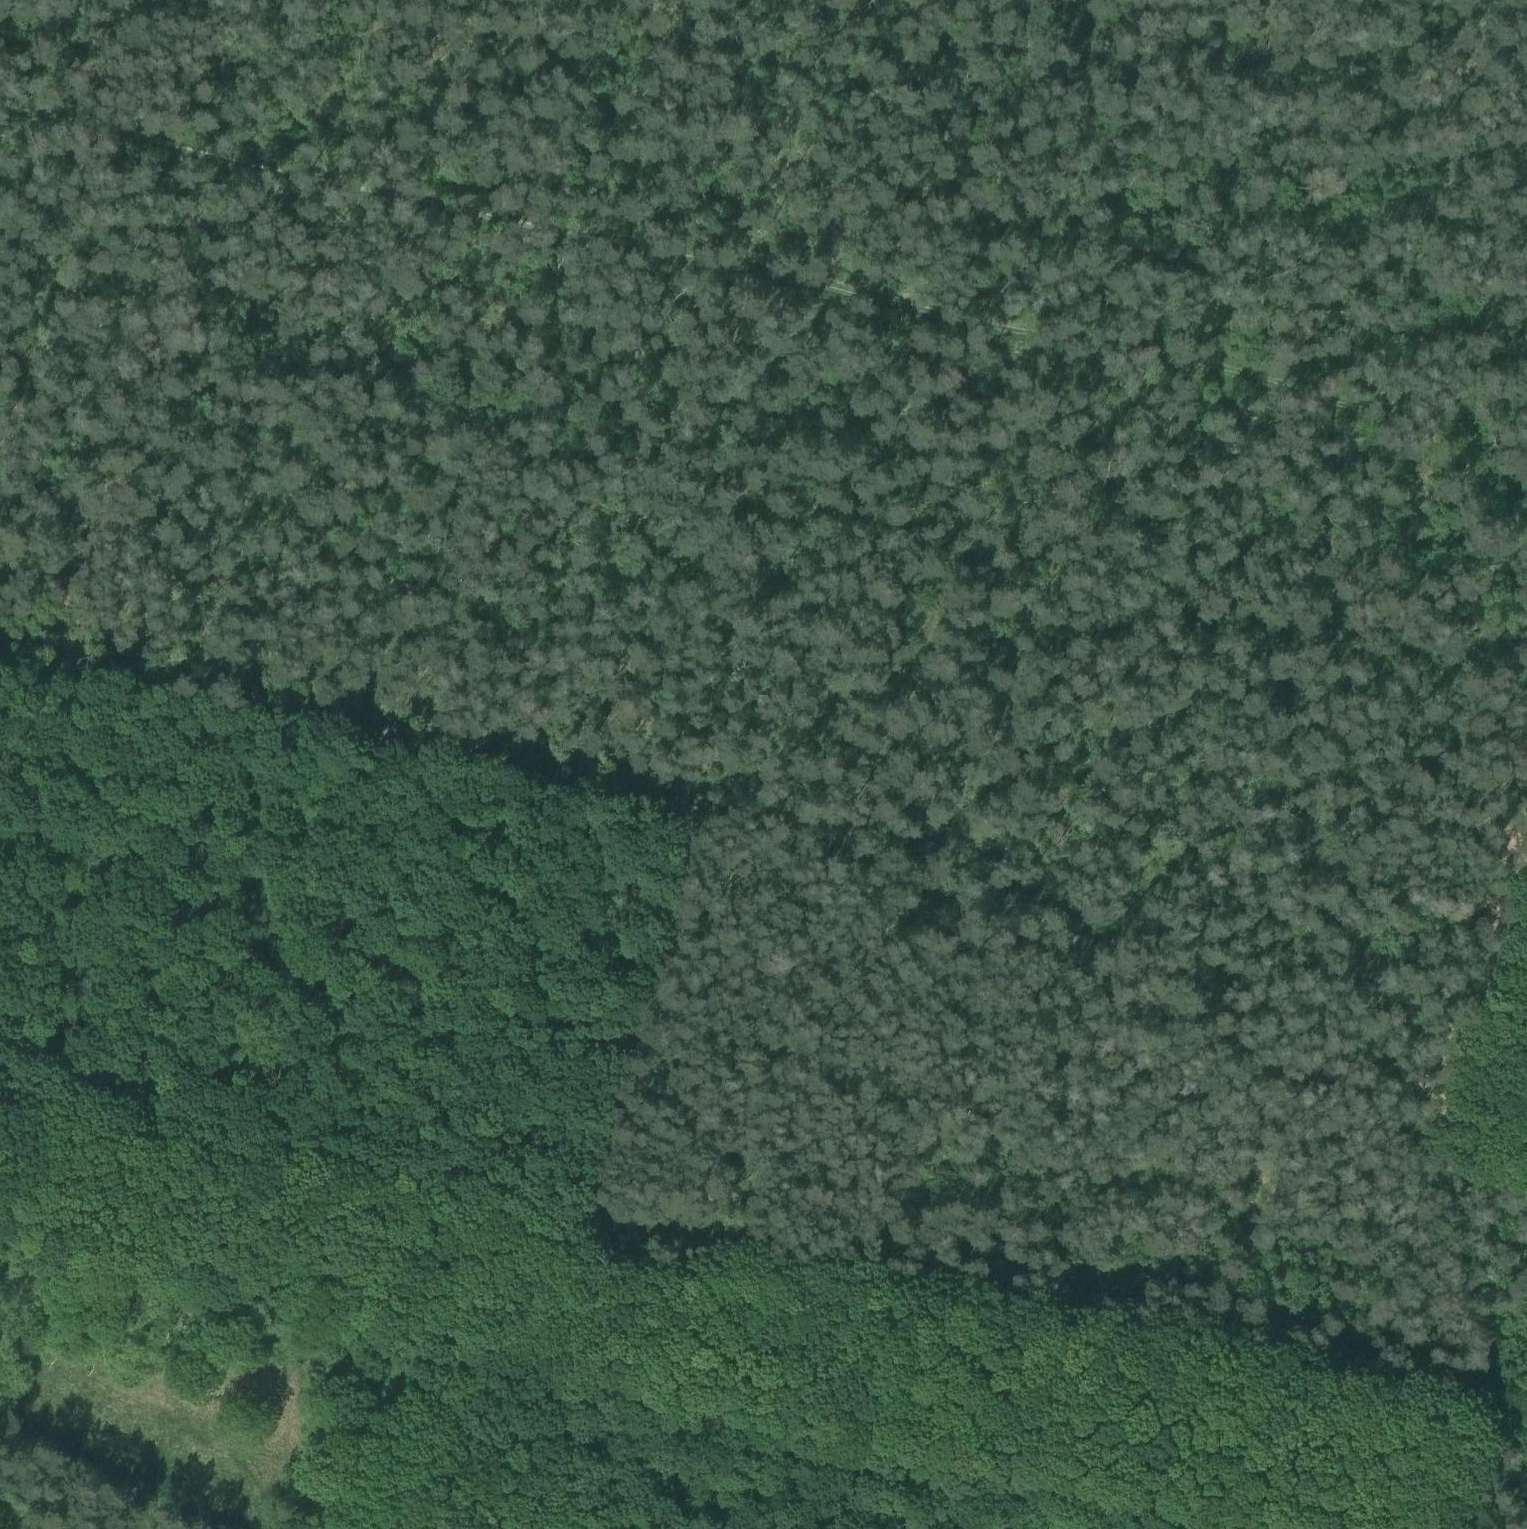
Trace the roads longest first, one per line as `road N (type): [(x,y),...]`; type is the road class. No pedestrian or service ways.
road 1 (track): [(1526,1412),(0,1108)]
road 2 (track): [(576,1226),(690,875),(697,806)]

